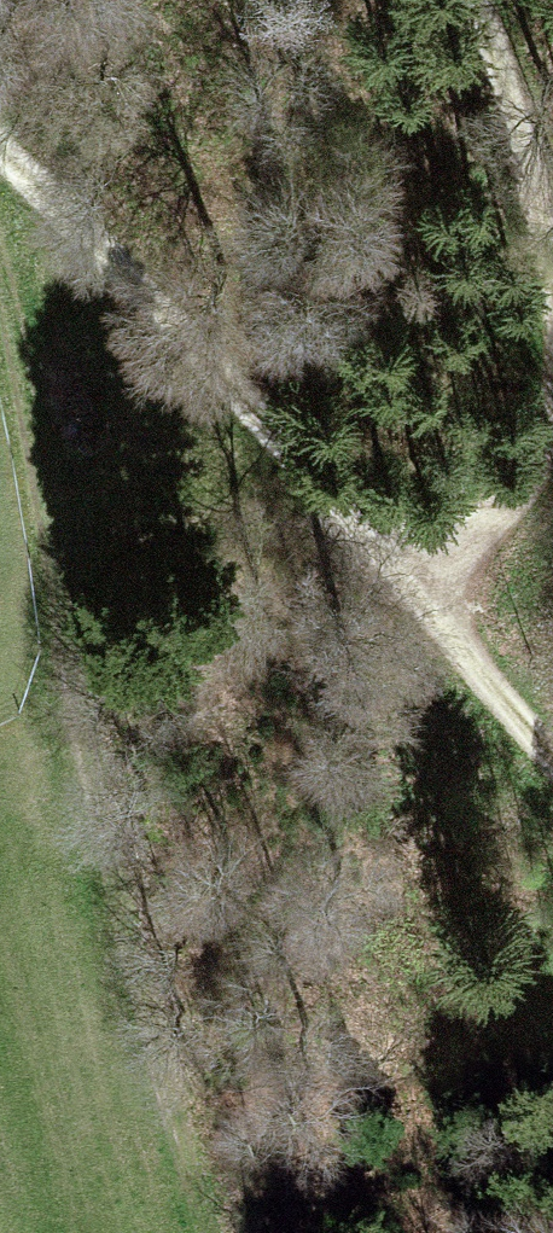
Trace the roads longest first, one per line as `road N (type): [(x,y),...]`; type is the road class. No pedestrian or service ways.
road 1 (track): [(0,243),(130,946),(206,1232)]
road 2 (track): [(552,741),(434,590),(0,153)]
road 3 (track): [(479,0),(552,243)]
road 4 (track): [(552,433),(536,477),(492,543),(434,590)]

